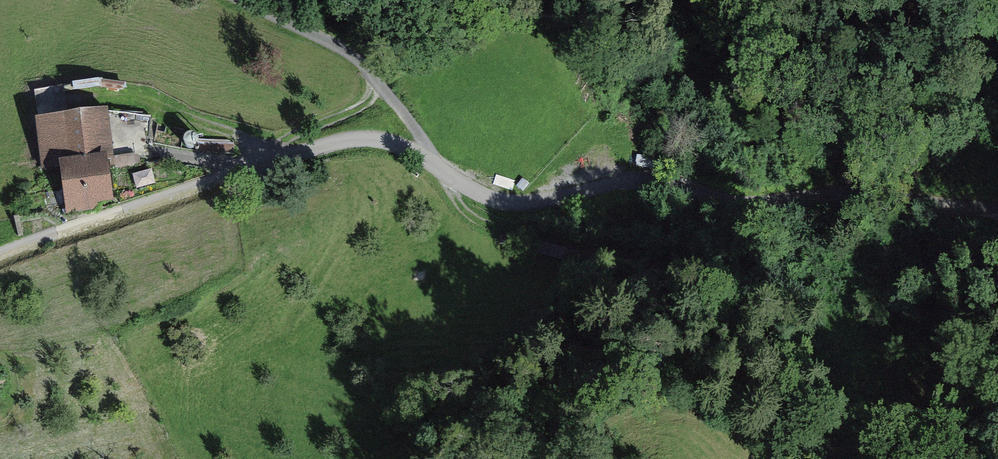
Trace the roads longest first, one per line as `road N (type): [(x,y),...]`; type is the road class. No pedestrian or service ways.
road 1 (track): [(997,213),(876,192),(746,203),(635,178),(510,202),(476,192),(400,146),(356,140),(0,253)]
road 2 (track): [(838,458),(744,322),(688,275),(485,224),(445,173)]
road 3 (track): [(245,0),(360,61),(445,173)]
road 4 (track): [(254,168),(295,134),(362,106),(377,80)]
road 5 (track): [(254,168),(118,141)]

